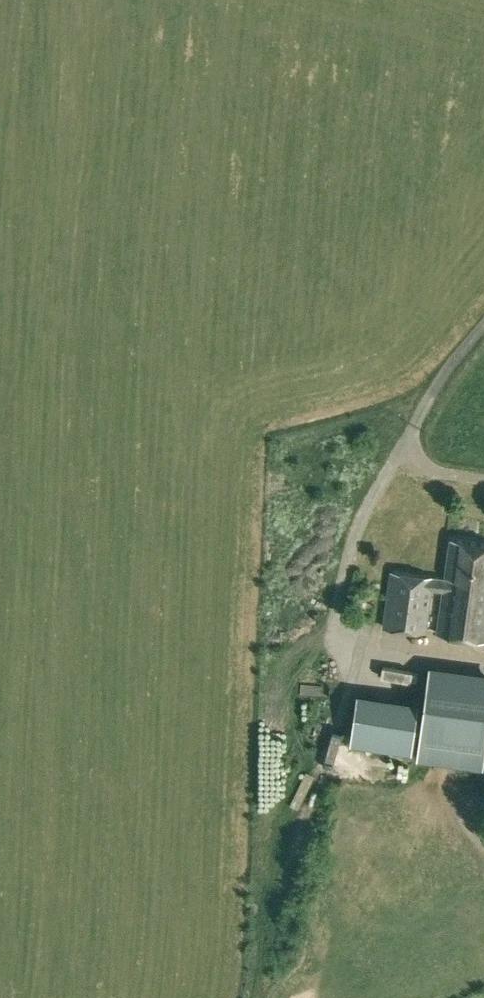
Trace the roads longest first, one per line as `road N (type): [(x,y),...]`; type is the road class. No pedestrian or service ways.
road 1 (track): [(340,639),(345,675),(253,997)]

